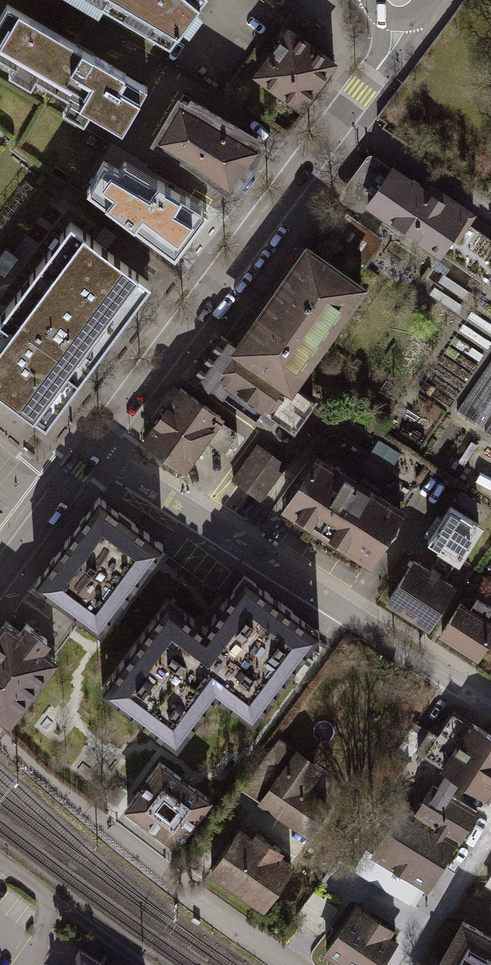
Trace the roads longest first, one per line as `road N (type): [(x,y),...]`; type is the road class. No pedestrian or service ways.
road 1 (secondary): [(398,20),(386,56),(91,448)]
road 2 (residential): [(91,448),(490,705)]
road 3 (residential): [(294,964),(0,739)]
road 4 (residential): [(407,964),(490,833)]

